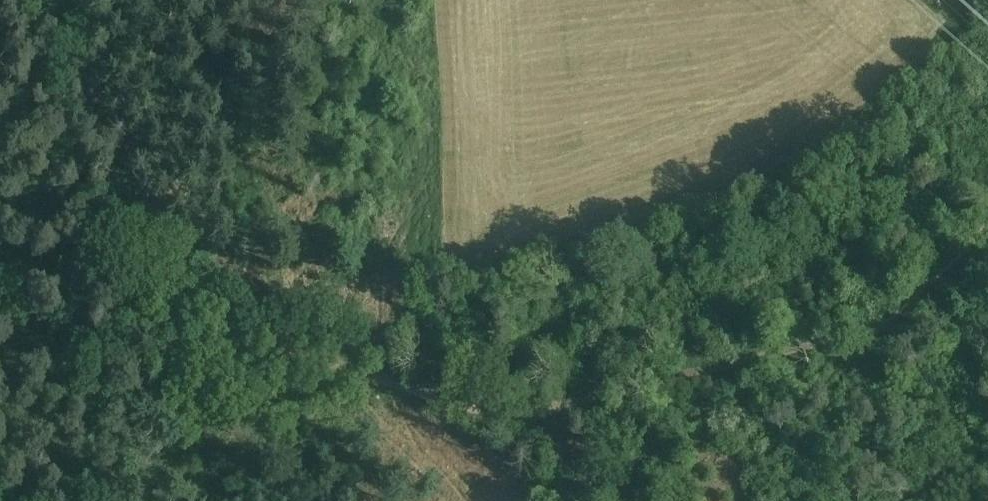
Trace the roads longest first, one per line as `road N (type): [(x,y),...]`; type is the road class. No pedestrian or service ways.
road 1 (track): [(142,291),(374,381),(499,410),(695,376),(884,321)]
road 2 (track): [(65,0),(95,163),(118,247),(142,291)]
road 3 (track): [(105,500),(118,359),(142,291)]
road 4 (track): [(884,321),(987,231)]

